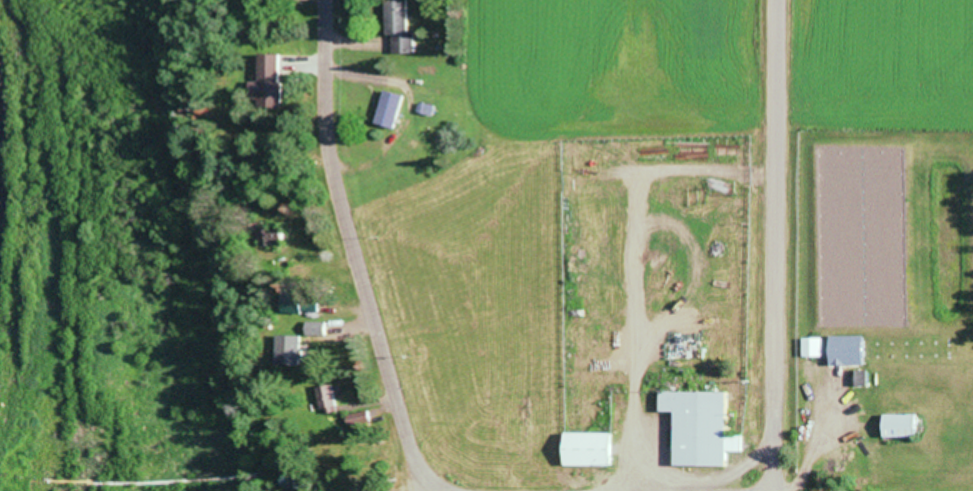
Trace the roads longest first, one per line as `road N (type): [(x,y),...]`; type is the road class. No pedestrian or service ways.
road 1 (residential): [(429,490),(324,134),(323,0)]
road 2 (residential): [(779,490),(783,0)]

